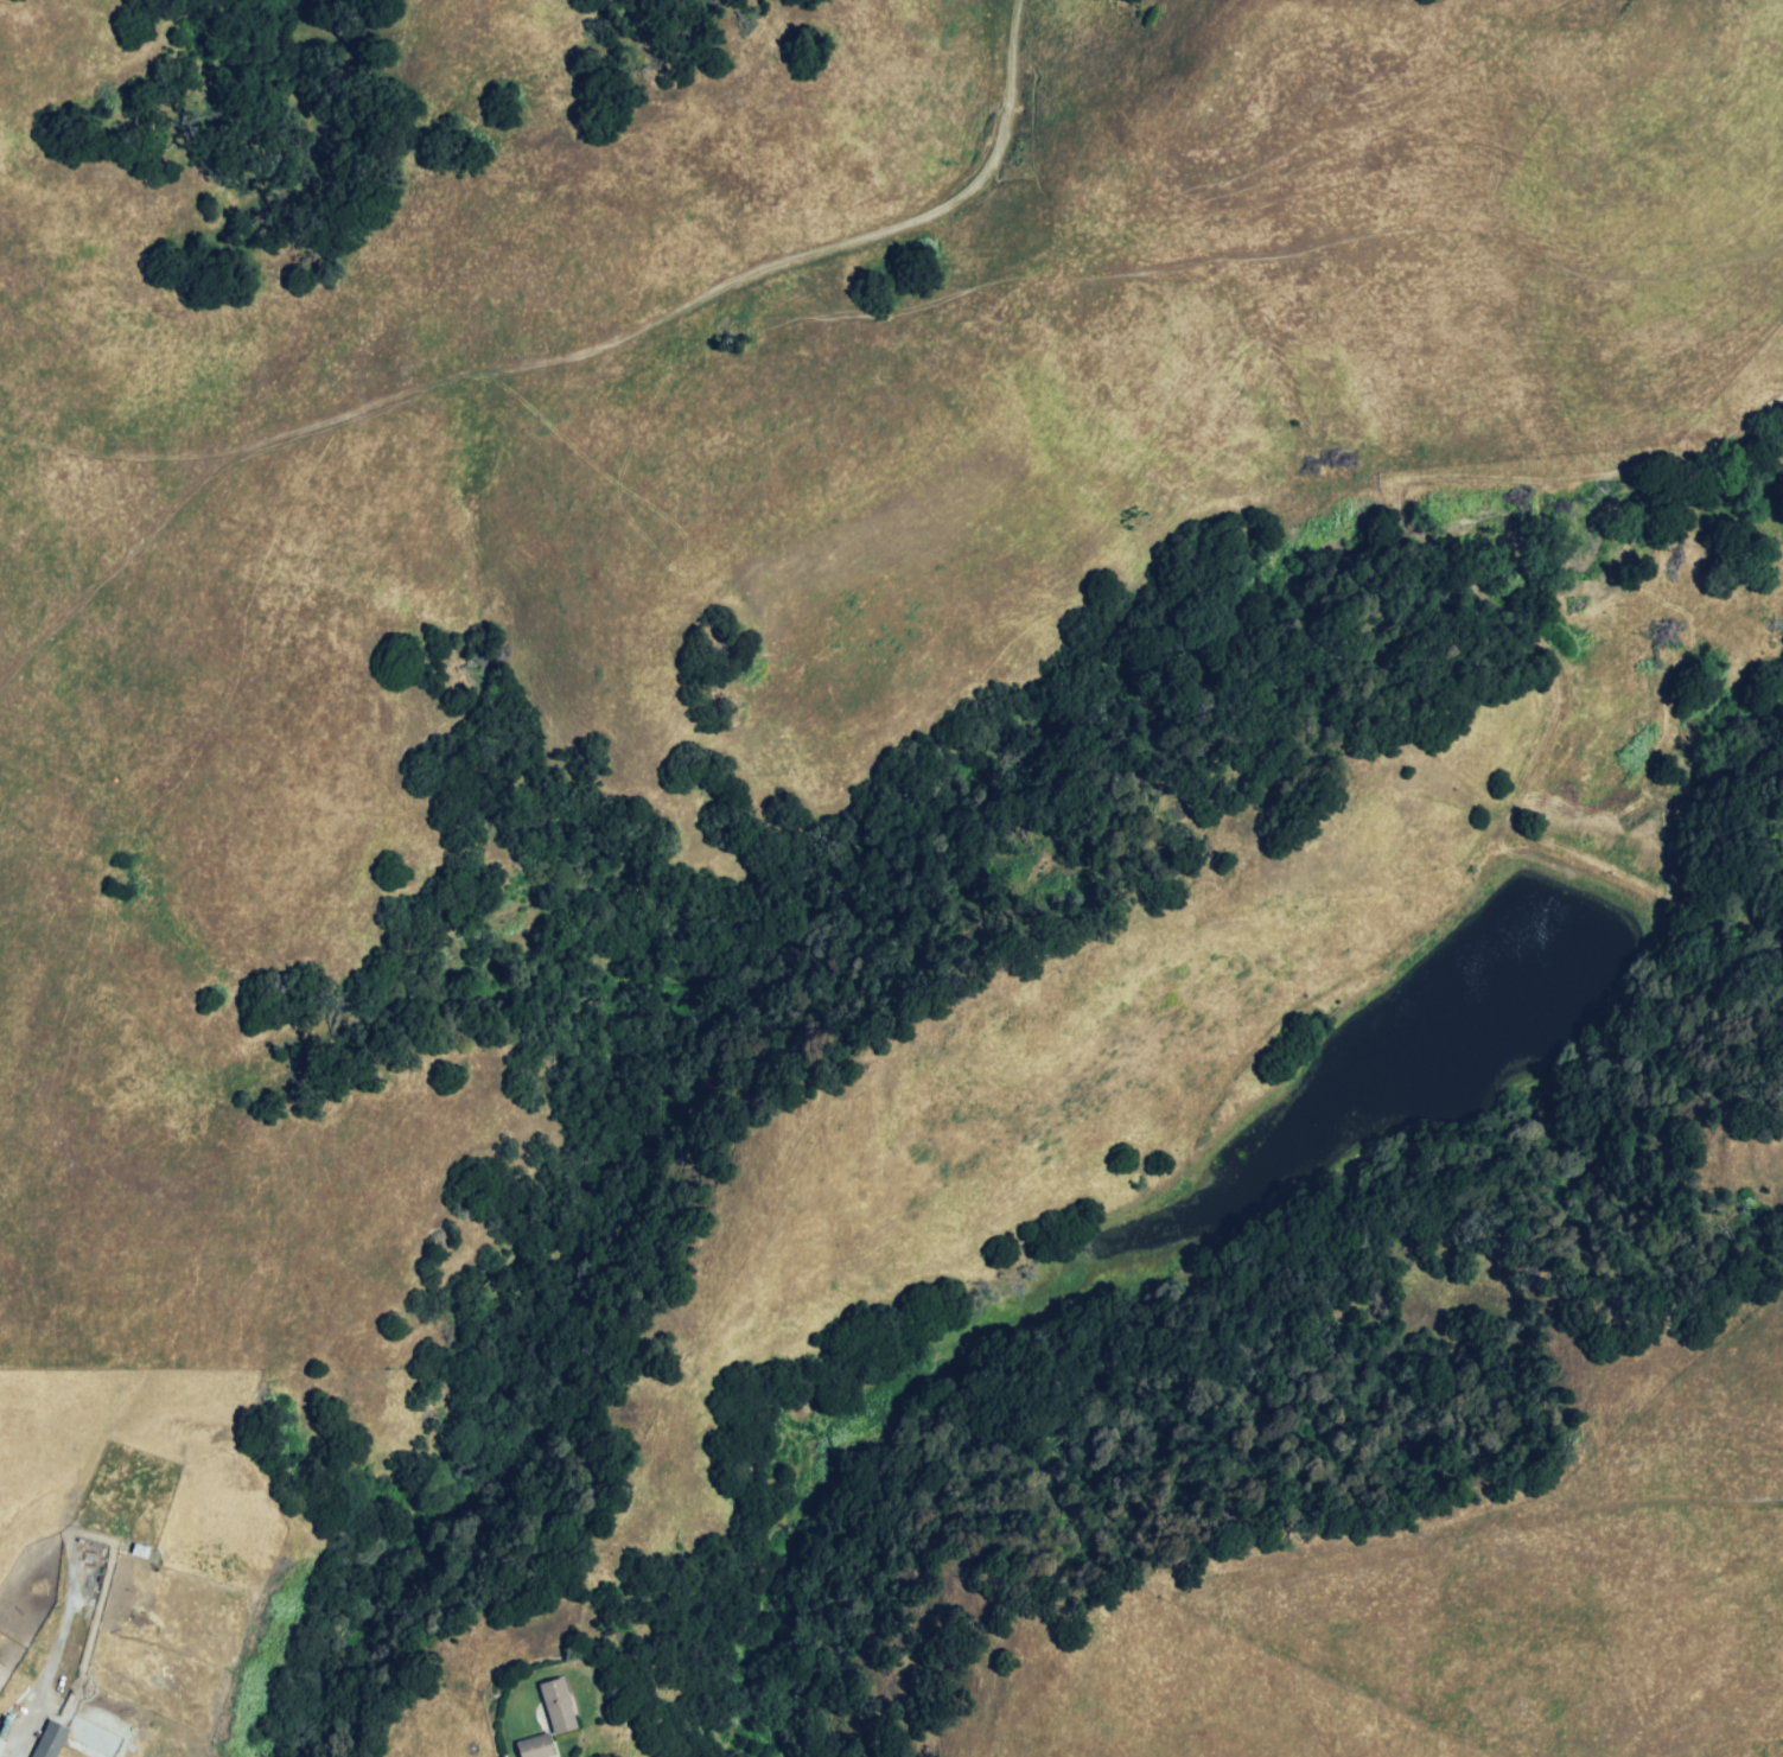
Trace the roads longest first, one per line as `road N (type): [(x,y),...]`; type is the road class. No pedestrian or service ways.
road 1 (track): [(0,694),(187,504),(257,453),(428,395),(587,364),(782,273),(956,218),(1014,155),(1034,0)]

